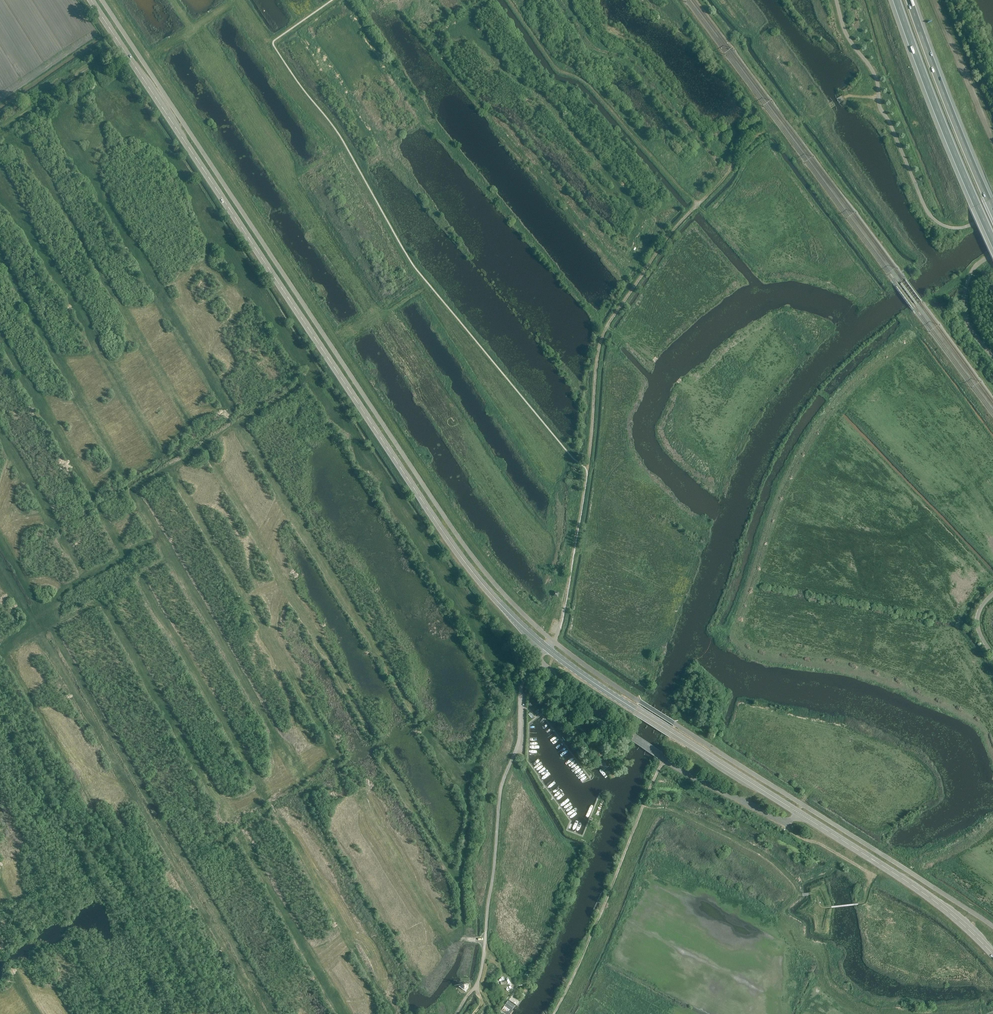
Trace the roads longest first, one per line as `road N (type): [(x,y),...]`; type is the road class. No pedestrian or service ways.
road 1 (secondary): [(546,647),(437,523),(91,0)]
road 2 (unclassified): [(552,641),(454,531),(102,0)]
road 3 (track): [(559,628),(604,331),(674,230),(769,121)]
road 4 (unclassified): [(540,662),(523,683),(518,744),(500,790),(476,986)]
road 5 (unclassified): [(798,812),(779,820),(689,773),(540,662)]
road 6 (secondary): [(798,812),(546,647)]
road 7 (unclassified): [(802,805),(552,641)]
road 8 (track): [(664,758),(552,1013)]
road 9 (motorway): [(897,0),(992,240)]
road 10 (secondary): [(992,953),(934,900),(798,812)]
road 11 (motorway): [(992,210),(910,0)]
road 12 (unclassified): [(992,926),(802,805)]
road 13 (unclassified): [(992,358),(964,305),(971,273),(992,256)]

